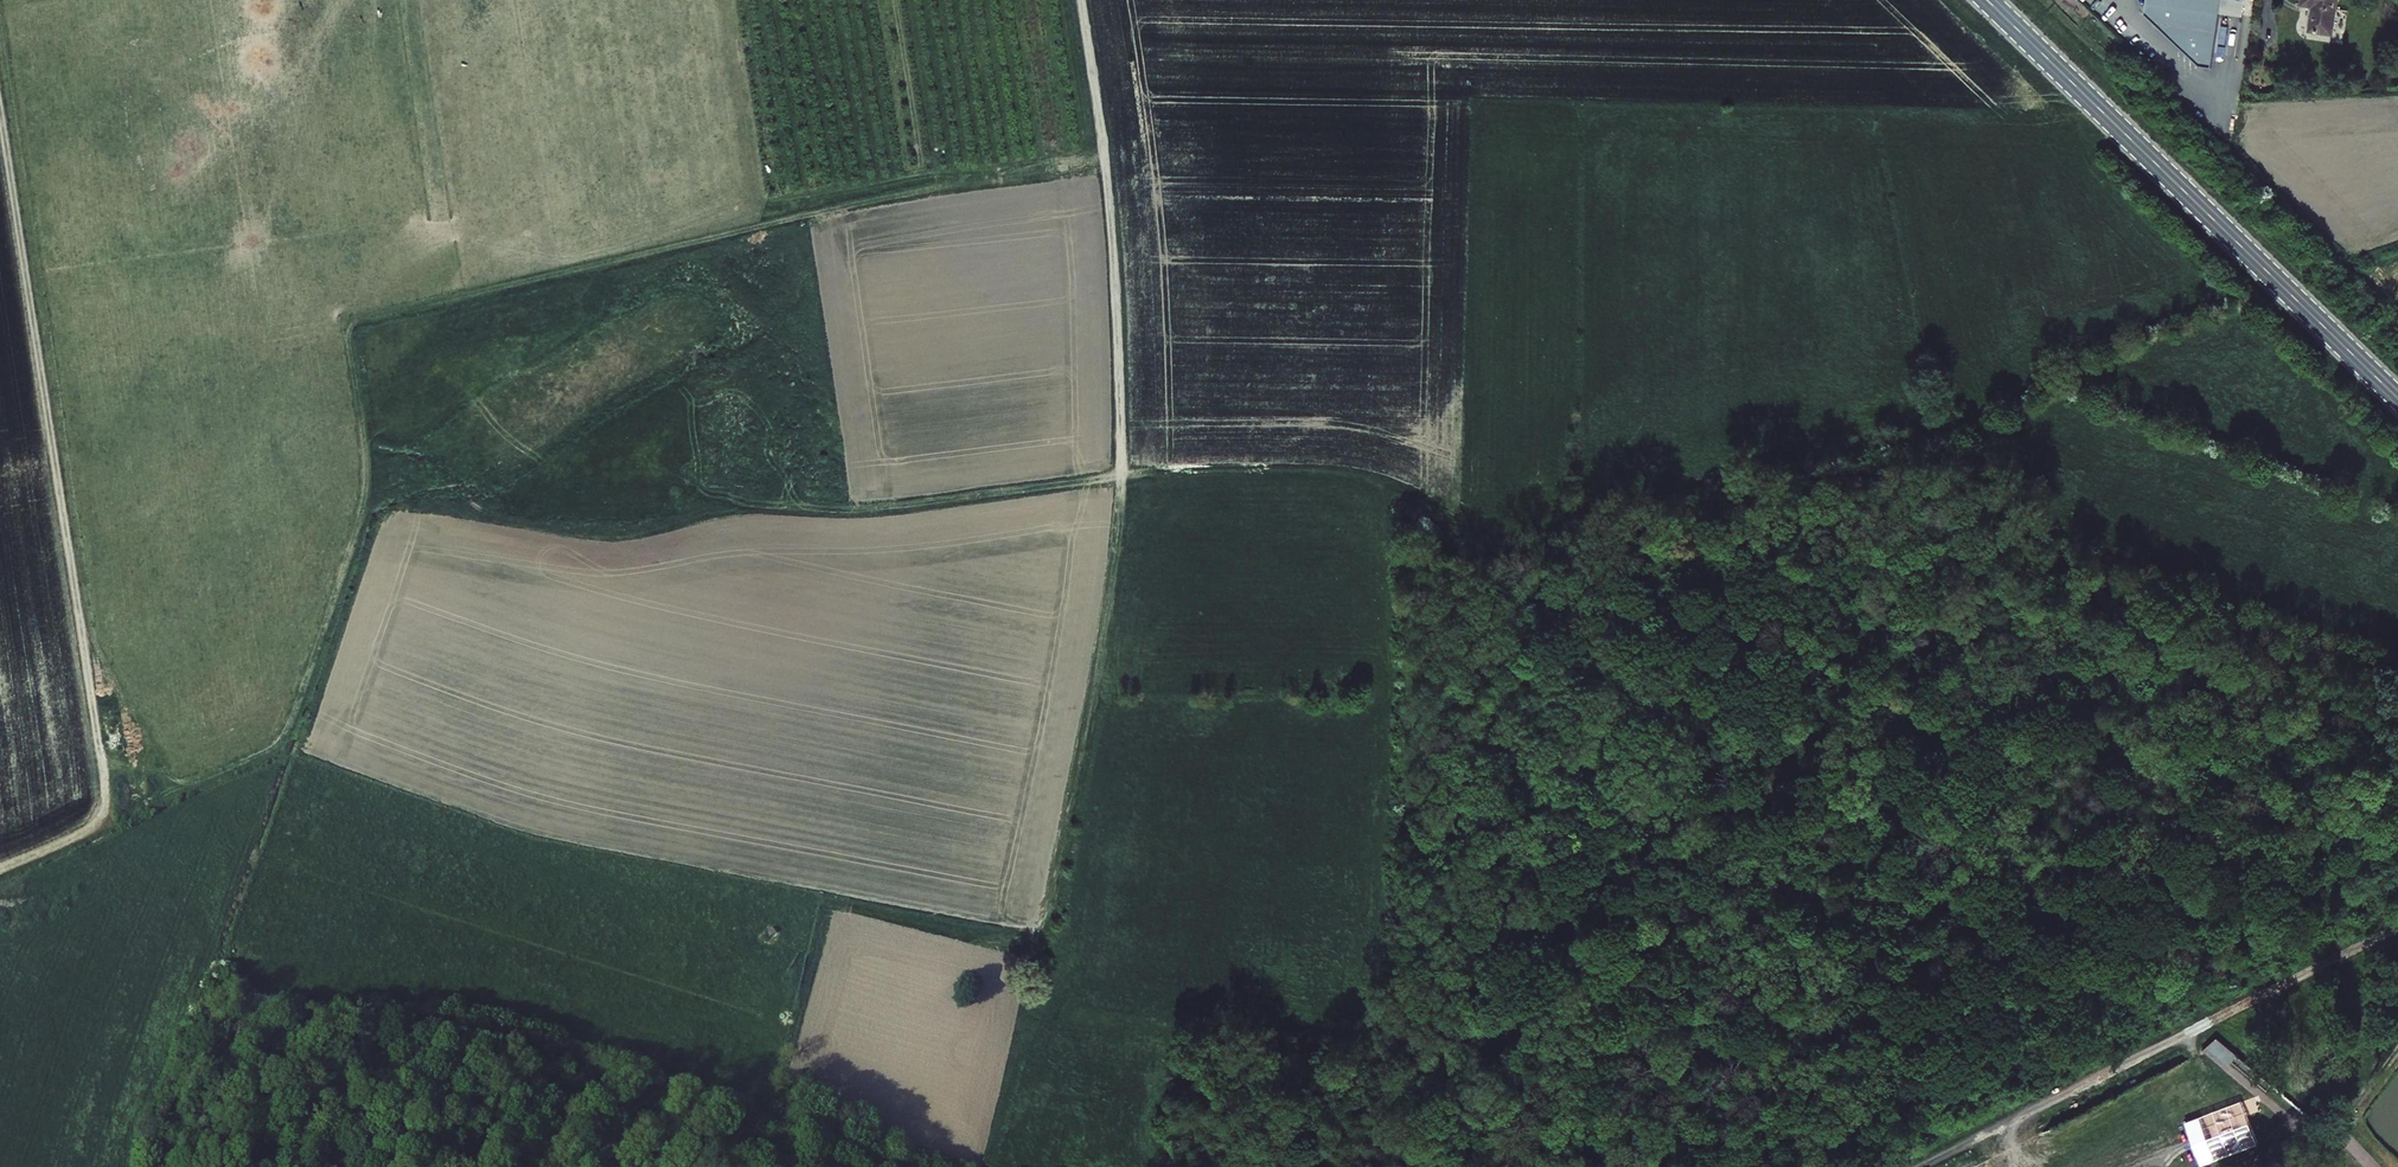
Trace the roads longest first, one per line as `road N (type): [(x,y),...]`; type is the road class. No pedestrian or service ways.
road 1 (track): [(0,868),(111,819),(0,120)]
road 2 (primary): [(1987,0),(2397,398)]
road 3 (track): [(1122,473),(1105,643),(1045,943)]
road 4 (unclassified): [(1081,0),(1107,181),(1122,473)]

